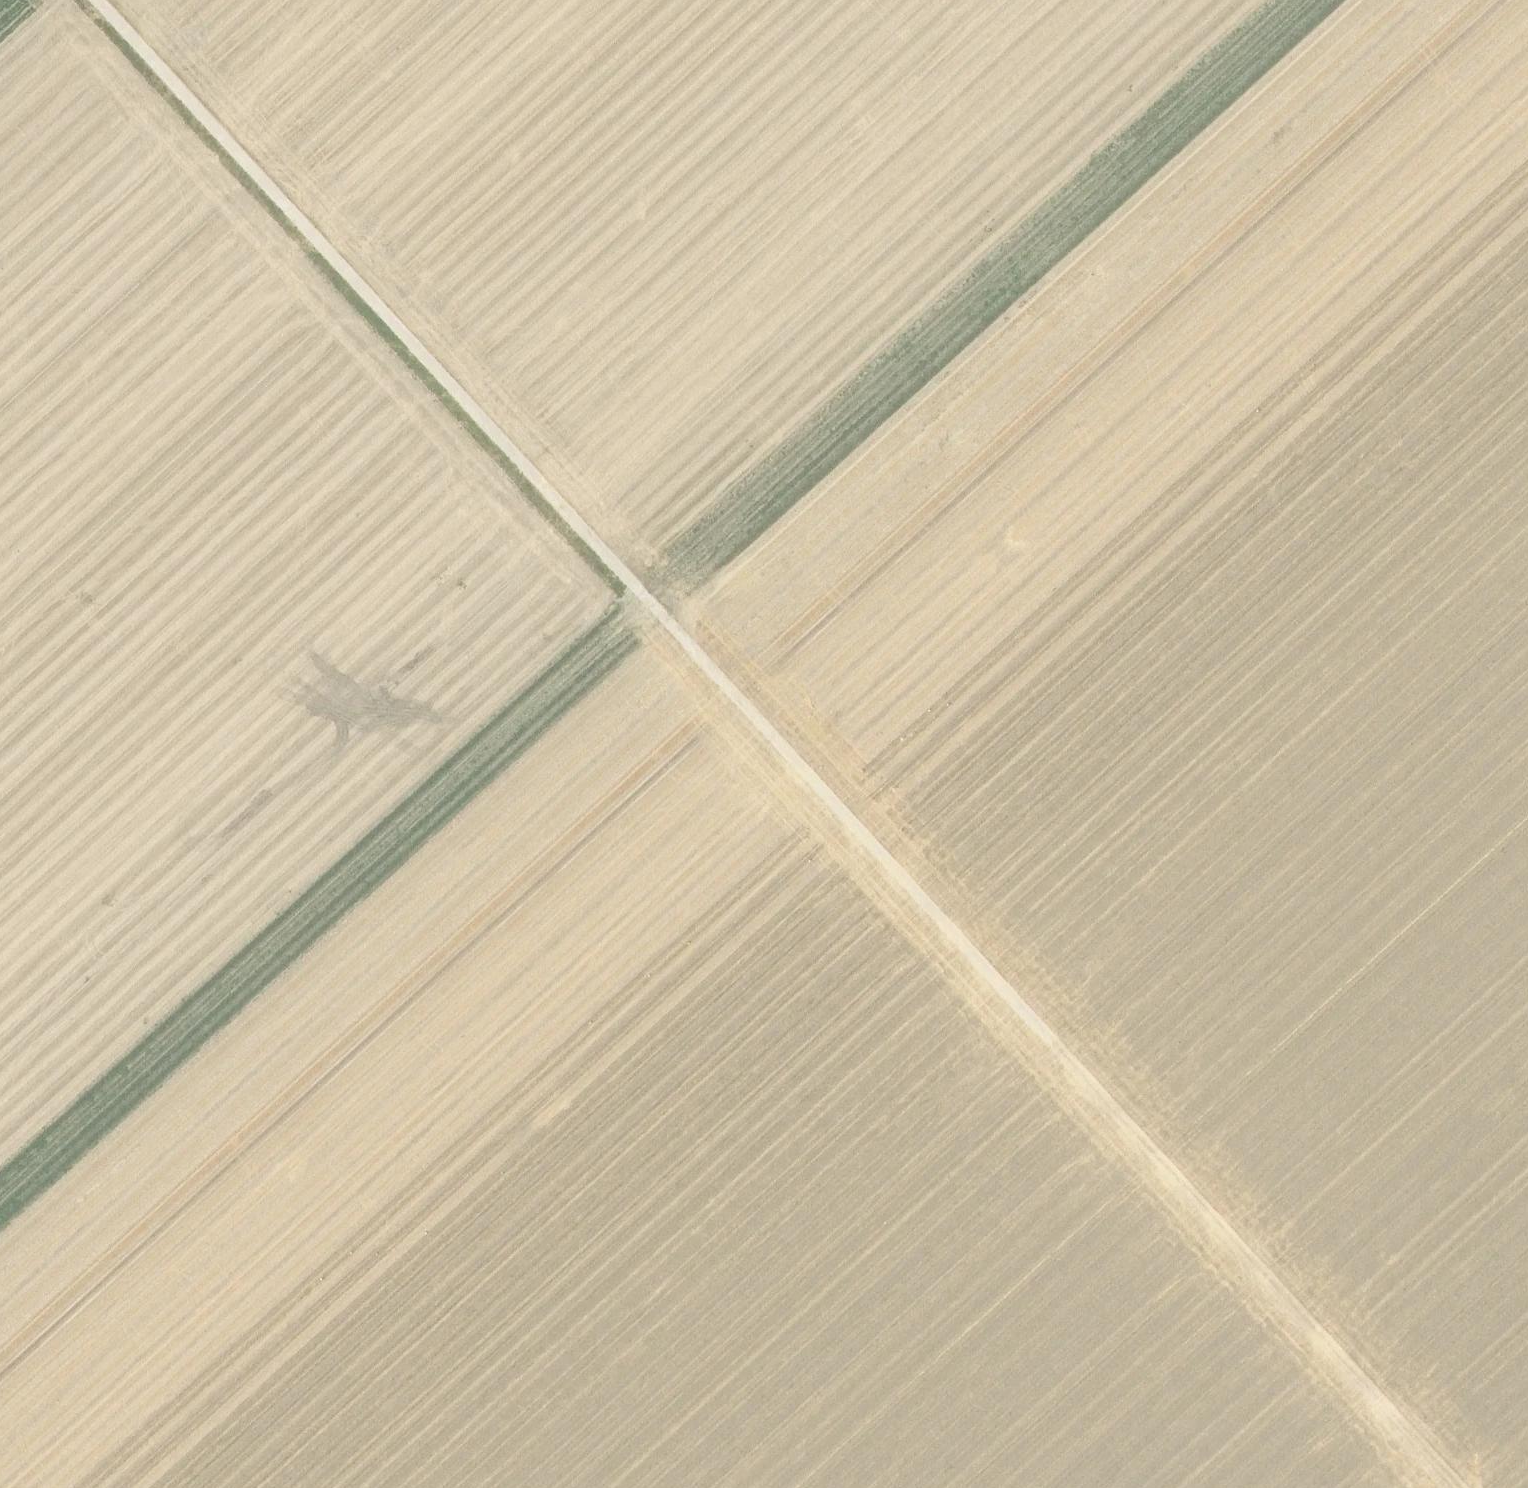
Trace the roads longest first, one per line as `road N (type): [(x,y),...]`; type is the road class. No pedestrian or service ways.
road 1 (unknown): [(0,1283),(1404,0)]

